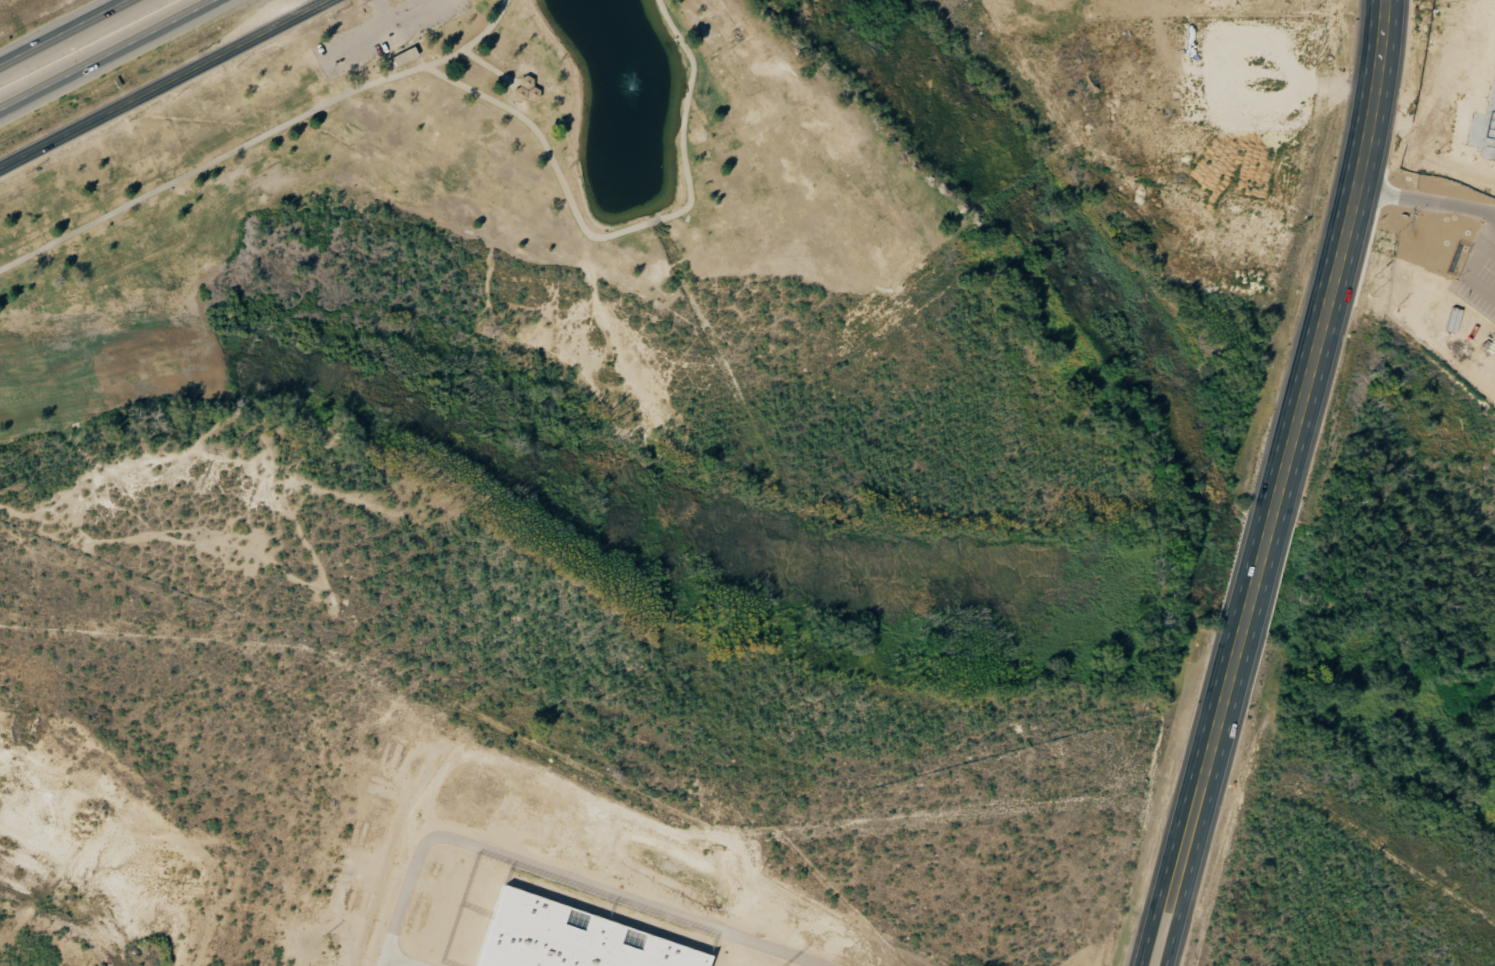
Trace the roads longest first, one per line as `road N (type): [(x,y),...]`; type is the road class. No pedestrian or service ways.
road 1 (primary): [(1154,965),(1351,212),(1386,0)]
road 2 (secondary): [(0,169),(333,0)]
road 3 (motorway): [(0,108),(211,0)]
road 4 (motorway): [(123,0),(0,63)]

